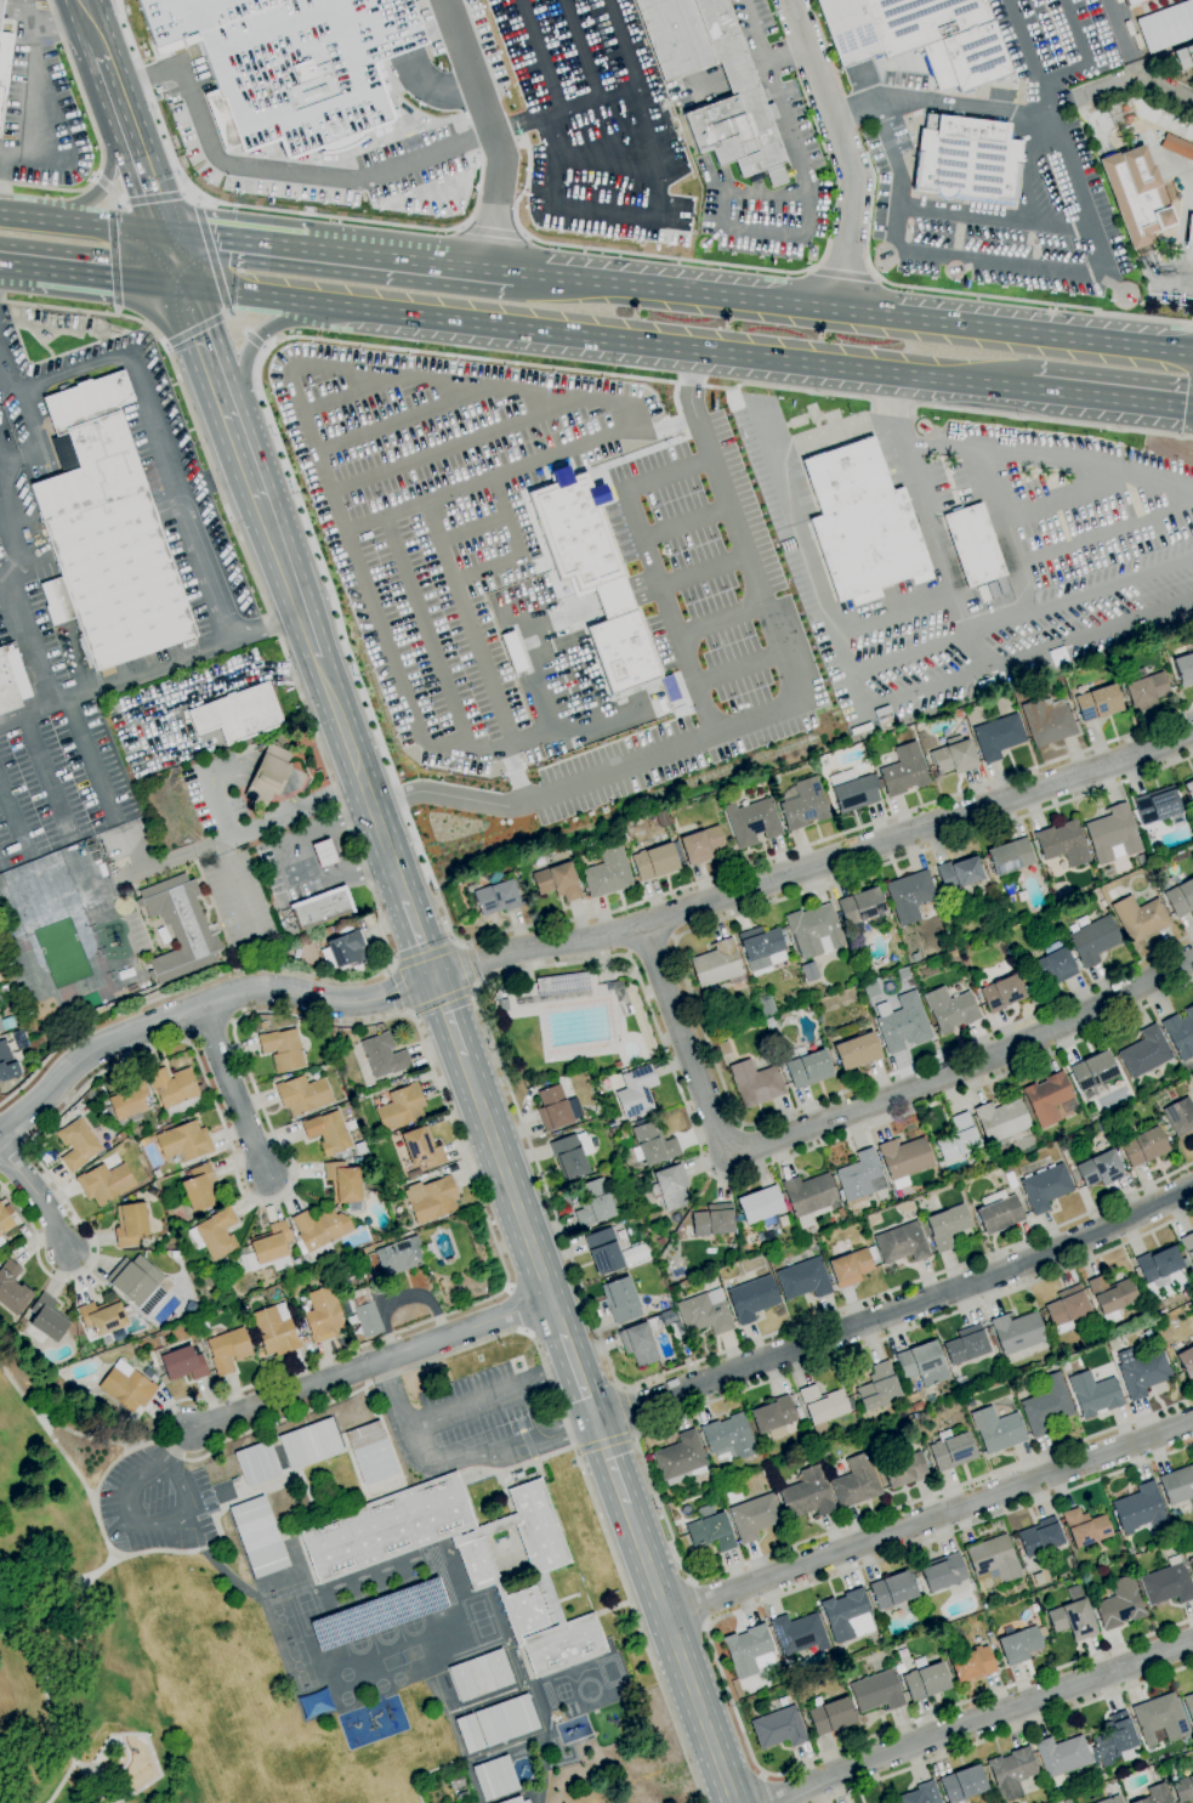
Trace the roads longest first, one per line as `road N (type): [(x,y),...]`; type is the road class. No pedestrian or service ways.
road 1 (trunk): [(183,288),(1030,389)]
road 2 (residential): [(1192,731),(646,929),(490,957),(433,979)]
road 3 (residential): [(1192,958),(1040,1039),(731,1157),(646,929)]
road 4 (trunk): [(1192,353),(512,273)]
road 5 (residential): [(1192,1186),(1017,1266),(597,1429)]
road 6 (residential): [(1192,1421),(665,1616)]
road 7 (residential): [(433,979),(363,1002),(271,990),(232,994),(79,1061),(0,1133)]
road 8 (residential): [(1192,1640),(770,1802)]
road 9 (residential): [(551,1299),(174,1435)]
road 10 (trunk): [(512,273),(165,233)]
road 11 (residential): [(840,311),(857,174),(792,0)]
road 12 (secondary): [(626,1506),(733,1802)]
road 13 (secondary): [(464,1058),(563,1333)]
road 14 (residential): [(490,271),(500,149),(443,0)]
road 15 (secondary): [(318,659),(405,900)]
road 16 (residential): [(199,1007),(267,1179)]
road 17 (trunk): [(165,233),(0,216)]
road 18 (trunk): [(1030,389),(1192,408)]
road 19 (secondary): [(265,509),(318,659)]
road 20 (trunk): [(121,109),(109,169),(92,195),(38,220)]
road 21 (trunk): [(228,410),(243,359),(262,334),(318,304)]
road 22 (trunk): [(38,270),(183,288)]
road 23 (primary): [(165,233),(121,109)]
road 24 (secondary): [(183,288),(228,410)]

